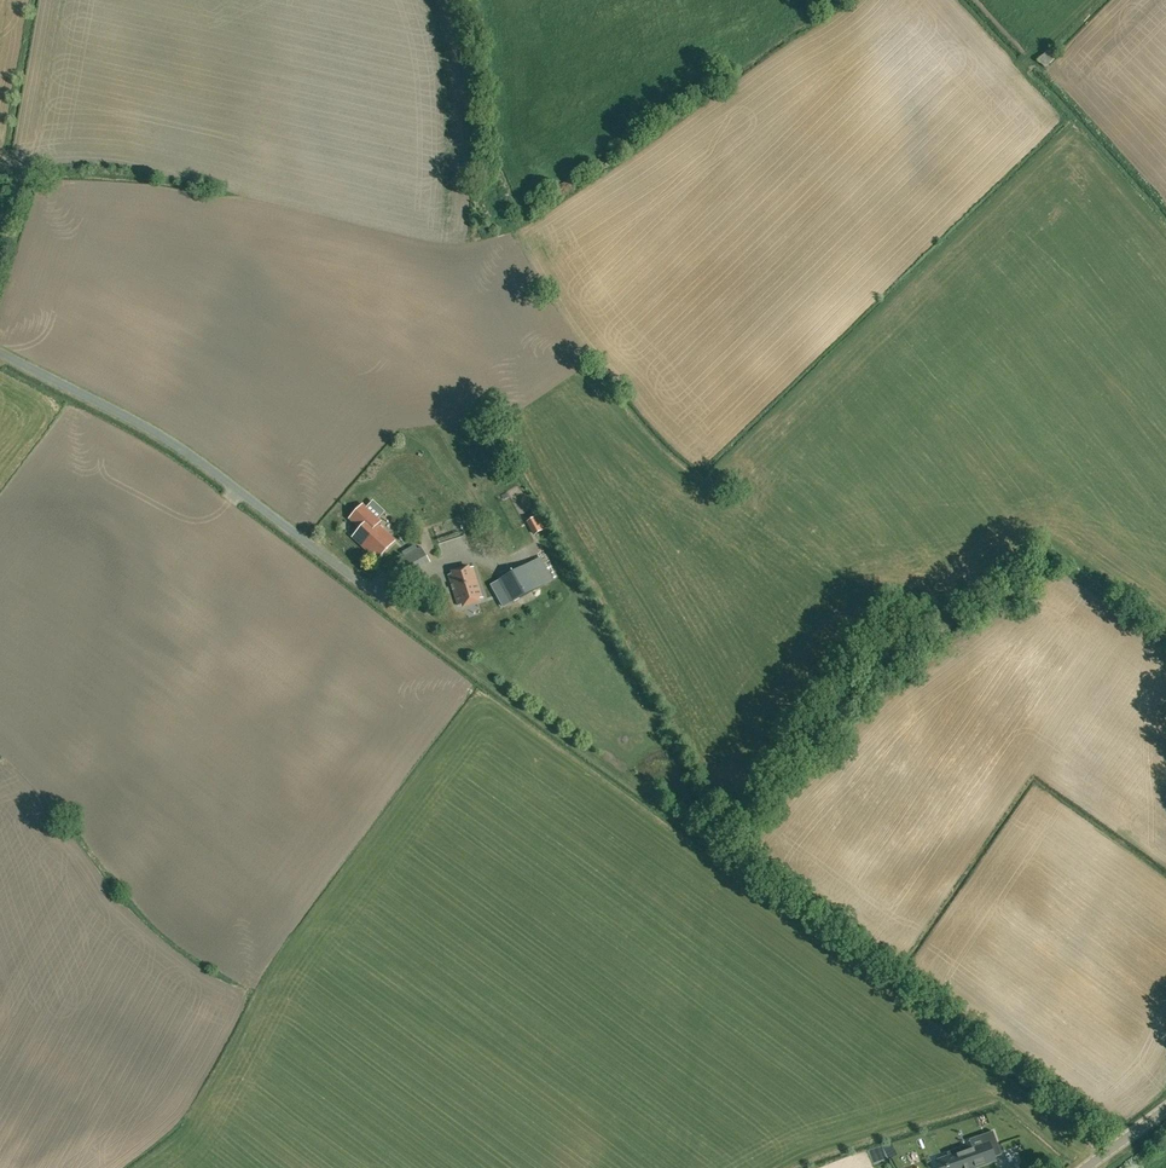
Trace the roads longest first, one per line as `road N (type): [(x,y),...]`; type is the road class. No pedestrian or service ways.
road 1 (unclassified): [(408,585),(384,588),(354,576),(140,423),(0,350)]

